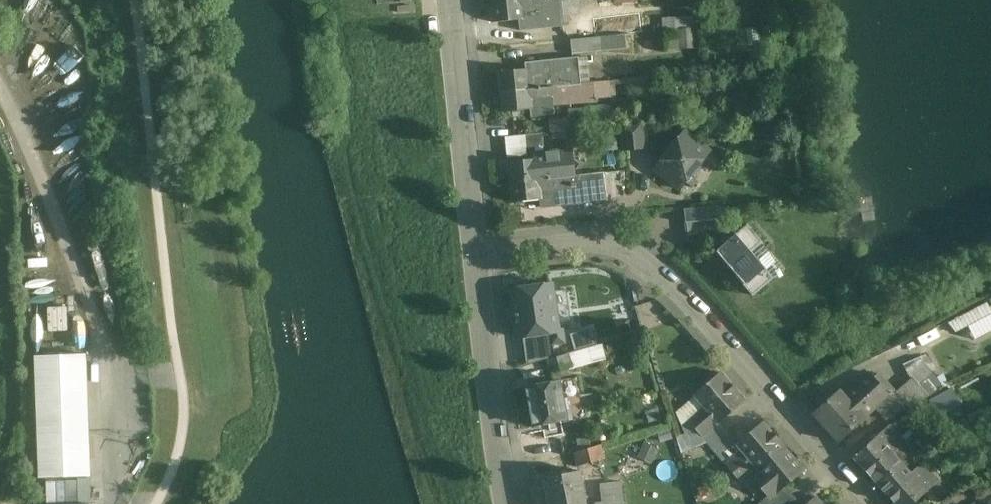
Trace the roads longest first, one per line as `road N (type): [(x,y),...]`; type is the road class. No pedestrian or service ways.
road 1 (residential): [(478,254),(616,245),(679,287),(870,503)]
road 2 (tertiary): [(478,254),(452,0)]
road 3 (tertiary): [(507,503),(478,254)]

